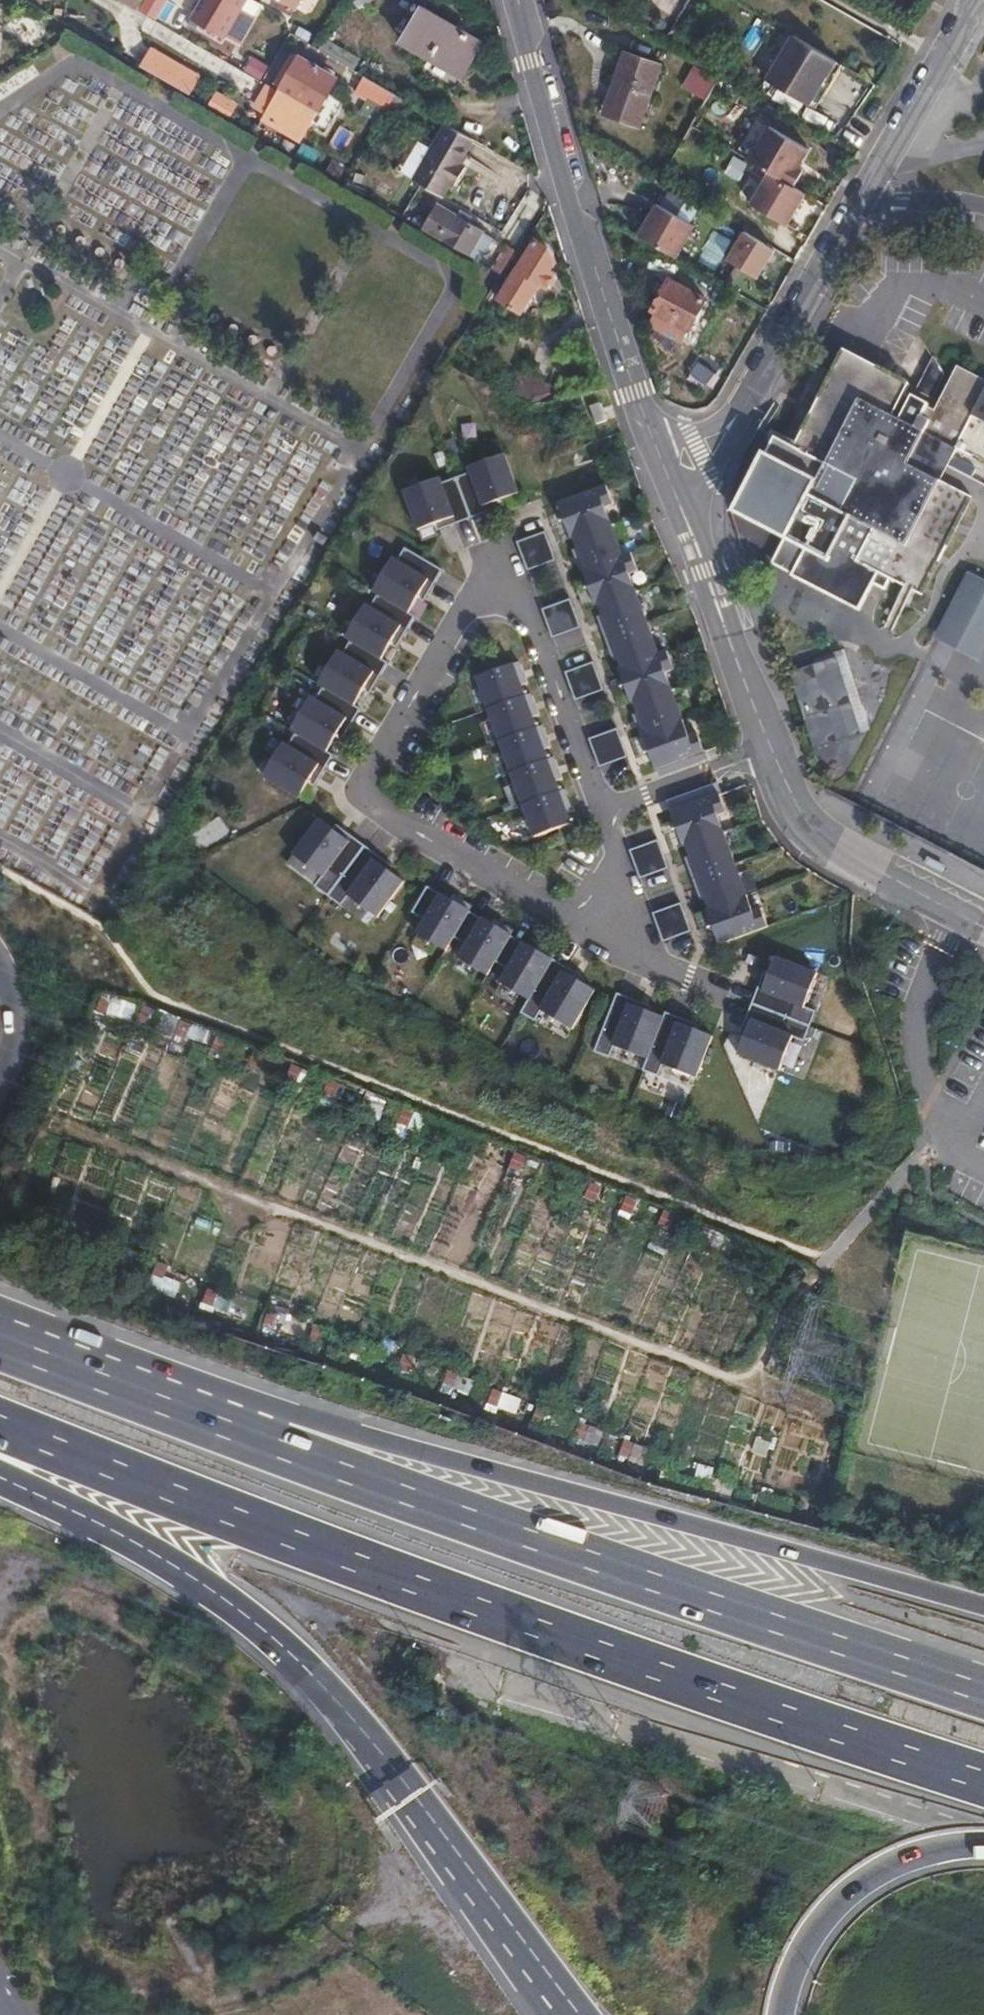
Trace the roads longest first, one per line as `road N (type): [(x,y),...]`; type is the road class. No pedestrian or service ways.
road 1 (motorway): [(0,1423),(546,1629),(983,1777)]
road 2 (track): [(941,1135),(784,1319),(758,1385),(100,1147)]
road 3 (residential): [(589,808),(516,595),(460,610),(364,795),(640,966)]
road 4 (motorway): [(983,1695),(268,1438)]
road 5 (motorway): [(983,1607),(807,1558),(268,1438)]
road 6 (motorway): [(0,1487),(220,1598),(282,1644),(329,1689),(529,1948)]
road 7 (residential): [(515,0),(574,218),(678,501)]
road 8 (residential): [(868,189),(678,501)]
road 9 (motorway): [(268,1438),(0,1334)]
road 10 (residential): [(771,753),(787,797),(833,851),(983,927)]
road 11 (motorway): [(782,2014),(824,1920),(861,1885),(906,1860),(983,1850)]
road 12 (residential): [(678,501),(771,753)]
road 13 (residential): [(980,0),(868,189)]
road 14 (residential): [(771,753),(589,808)]
road 15 (residential): [(640,966),(589,808)]
road 16 (motorway): [(0,961),(16,1020),(0,1084)]
road 17 (residential): [(983,222),(868,189)]

